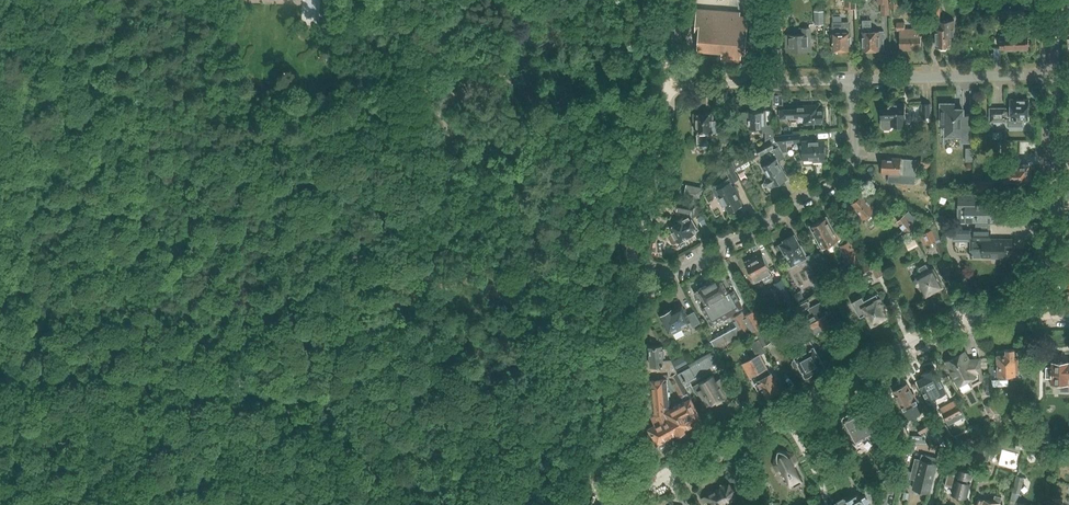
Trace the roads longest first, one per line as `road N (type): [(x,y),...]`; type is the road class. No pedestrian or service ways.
road 1 (residential): [(630,293),(838,186),(860,147),(858,80)]
road 2 (residential): [(783,418),(955,328),(1051,313)]
road 3 (residential): [(1051,313),(1052,71)]
road 4 (residential): [(595,504),(630,293)]
road 5 (residential): [(630,293),(666,83)]
road 6 (residential): [(858,80),(1052,71)]
road 7 (residential): [(666,83),(858,80)]
road 8 (residential): [(618,504),(783,418)]

